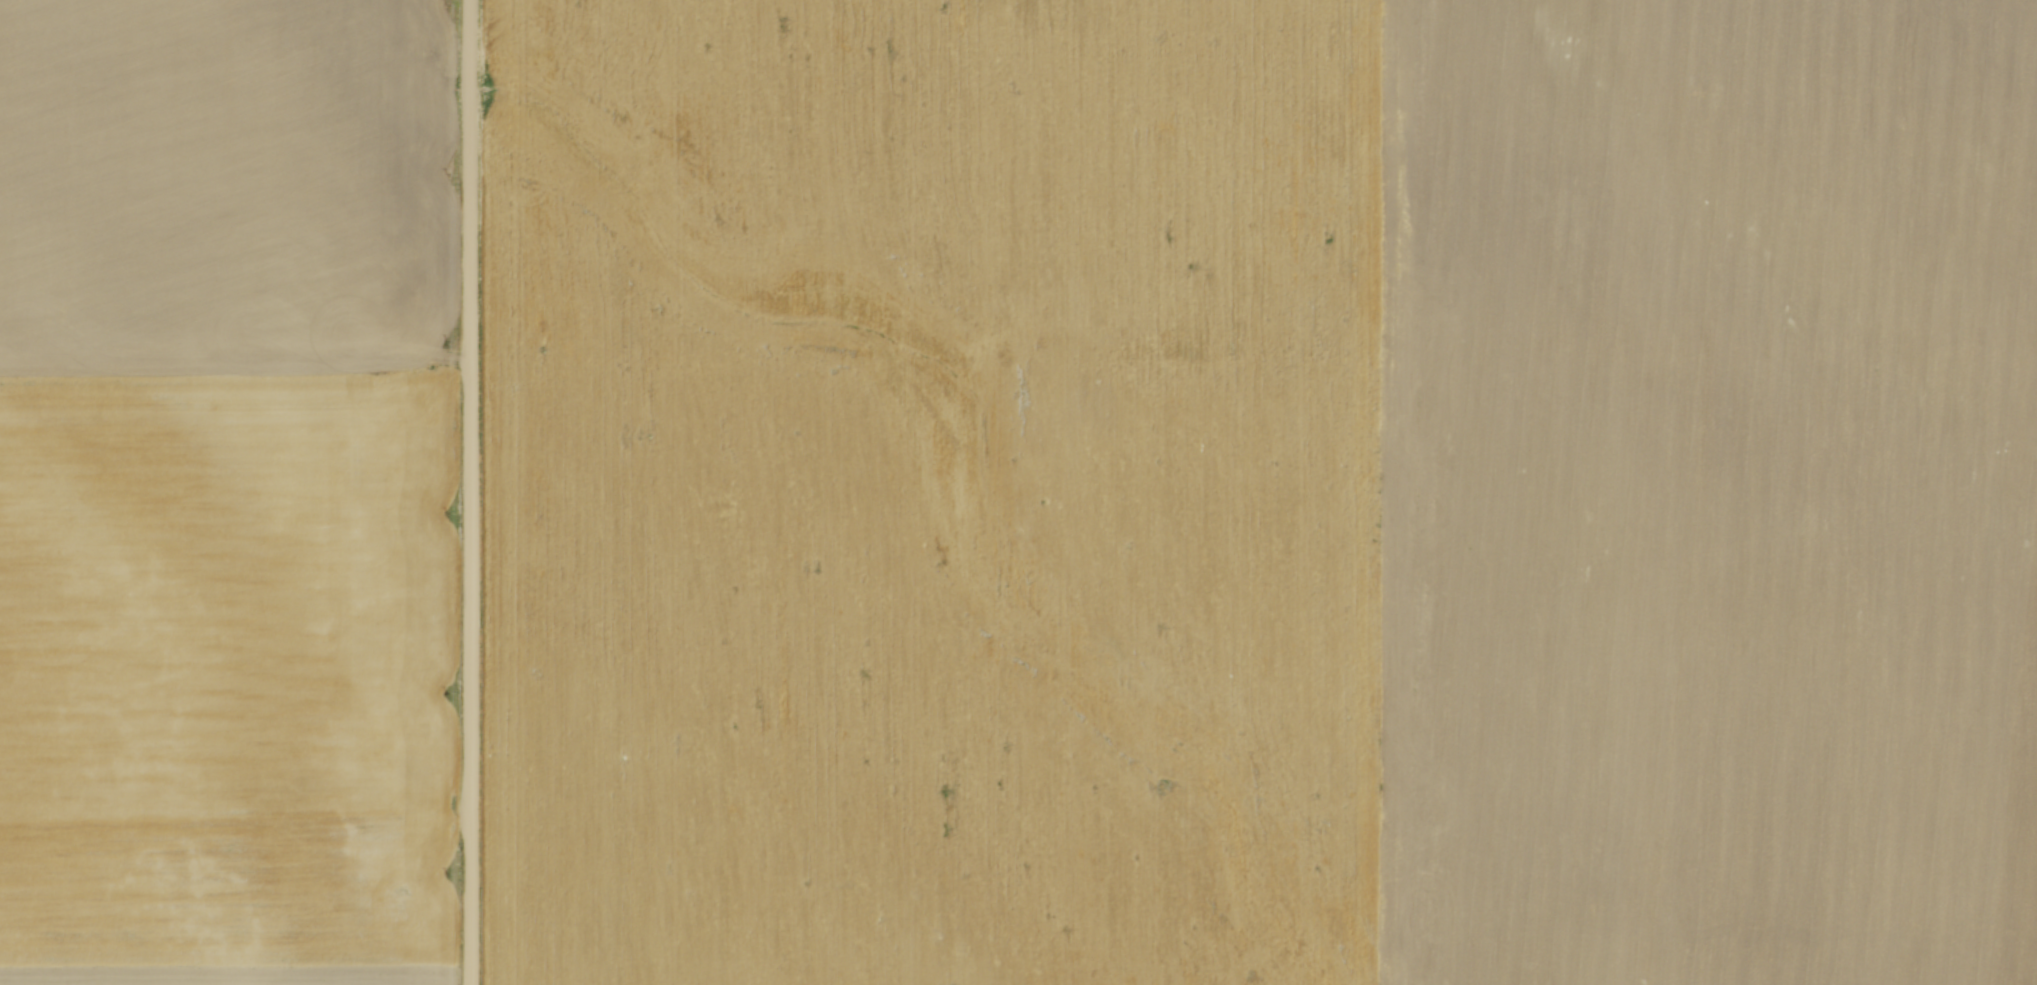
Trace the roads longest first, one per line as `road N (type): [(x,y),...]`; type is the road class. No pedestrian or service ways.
road 1 (residential): [(473,984),(472,0)]

